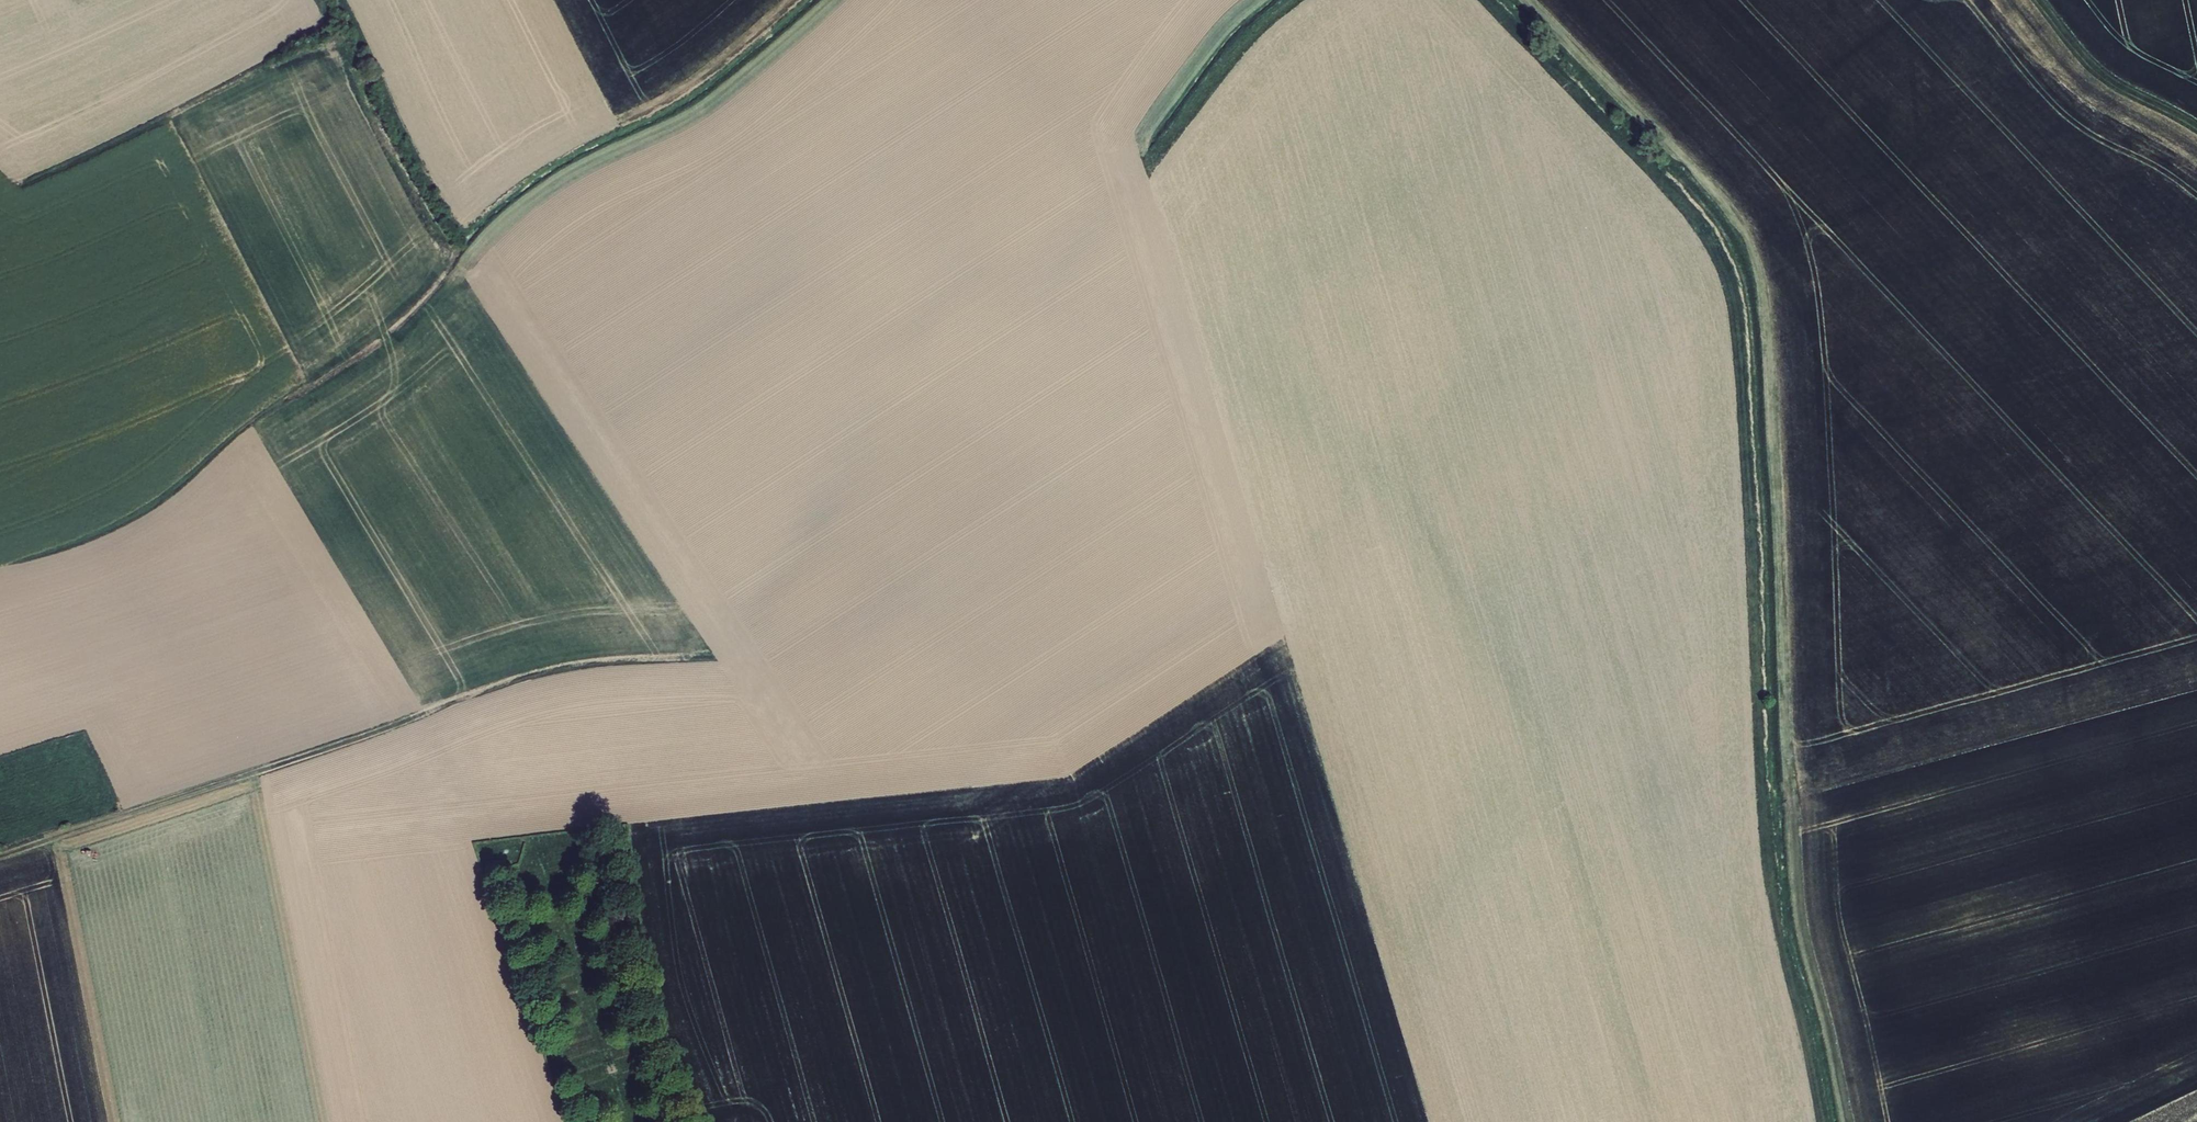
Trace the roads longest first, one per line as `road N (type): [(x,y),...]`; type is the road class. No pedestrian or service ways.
road 1 (track): [(0,854),(530,674),(708,653)]
road 2 (track): [(2038,0),(2104,77),(2196,126)]

